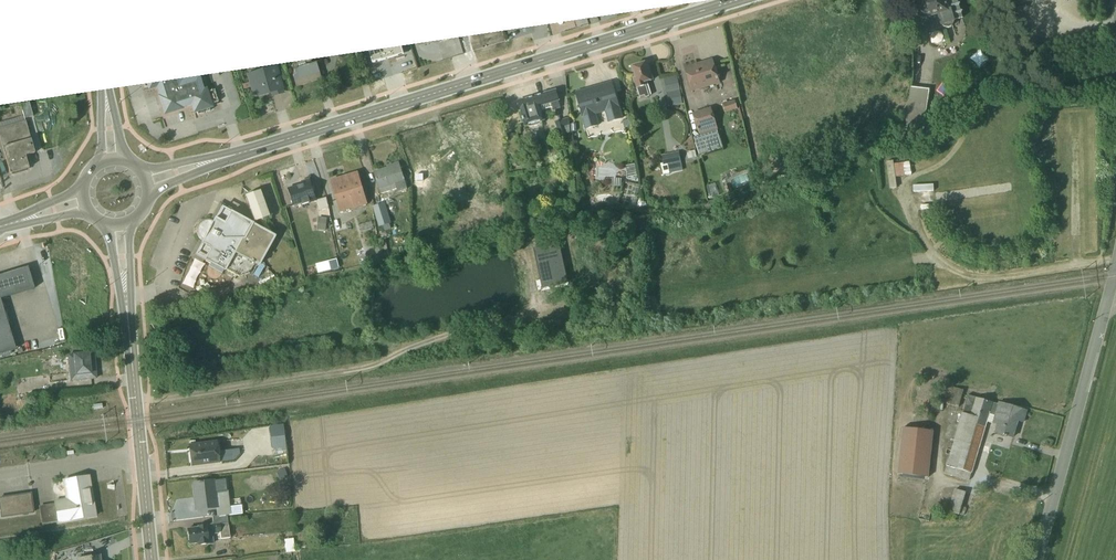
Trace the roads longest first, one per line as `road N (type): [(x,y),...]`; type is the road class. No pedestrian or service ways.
road 1 (primary): [(231,156),(739,0)]
road 2 (residential): [(1037,559),(1106,307)]
road 3 (secondary): [(151,559),(127,312)]

